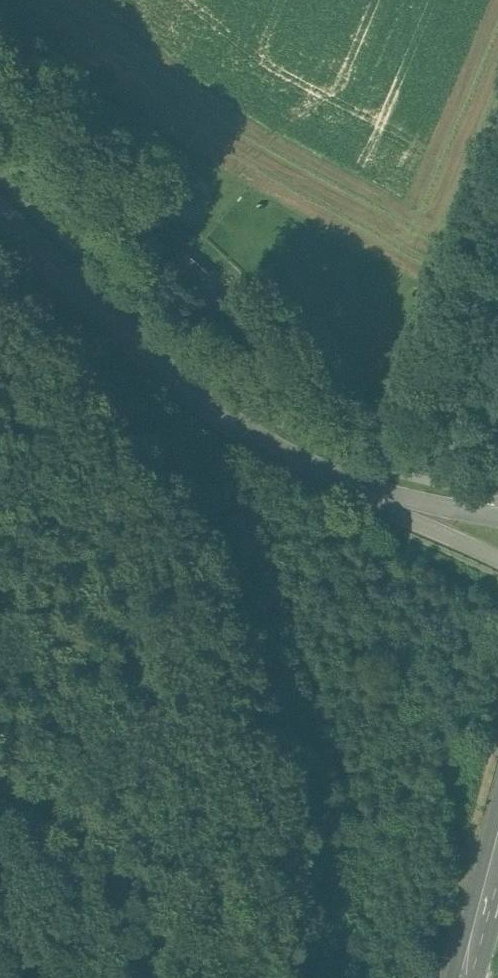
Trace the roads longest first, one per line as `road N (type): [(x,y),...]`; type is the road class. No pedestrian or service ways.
road 1 (unclassified): [(0,213),(223,417),(293,460),(432,516)]
road 2 (track): [(0,380),(69,477),(191,859)]

